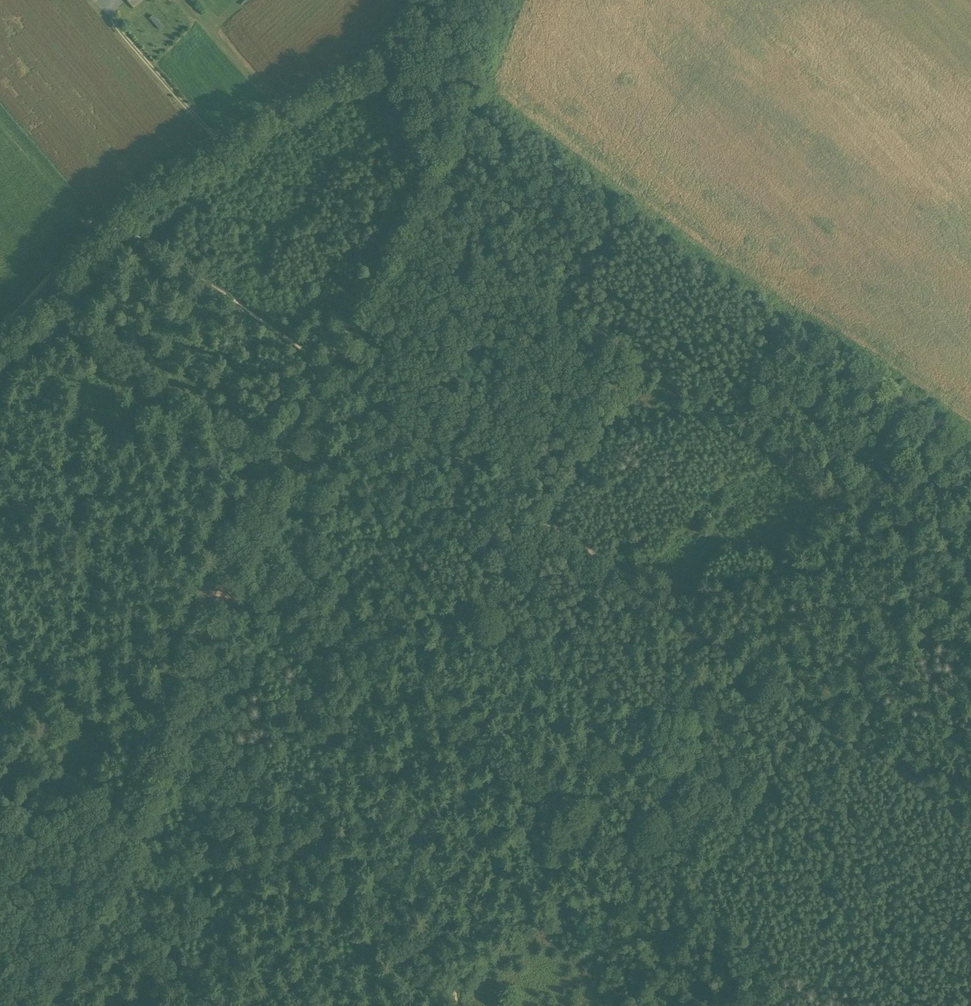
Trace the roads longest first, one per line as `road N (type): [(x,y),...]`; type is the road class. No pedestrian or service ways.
road 1 (track): [(327,368),(970,821)]
road 2 (track): [(0,331),(150,176),(231,126),(409,46),(483,0)]
road 3 (track): [(970,598),(528,278)]
road 4 (track): [(376,268),(196,634),(171,708)]
road 5 (track): [(376,268),(506,0)]
road 6 (track): [(97,904),(166,728)]
road 7 (track): [(528,278),(432,206),(418,200),(405,208)]

